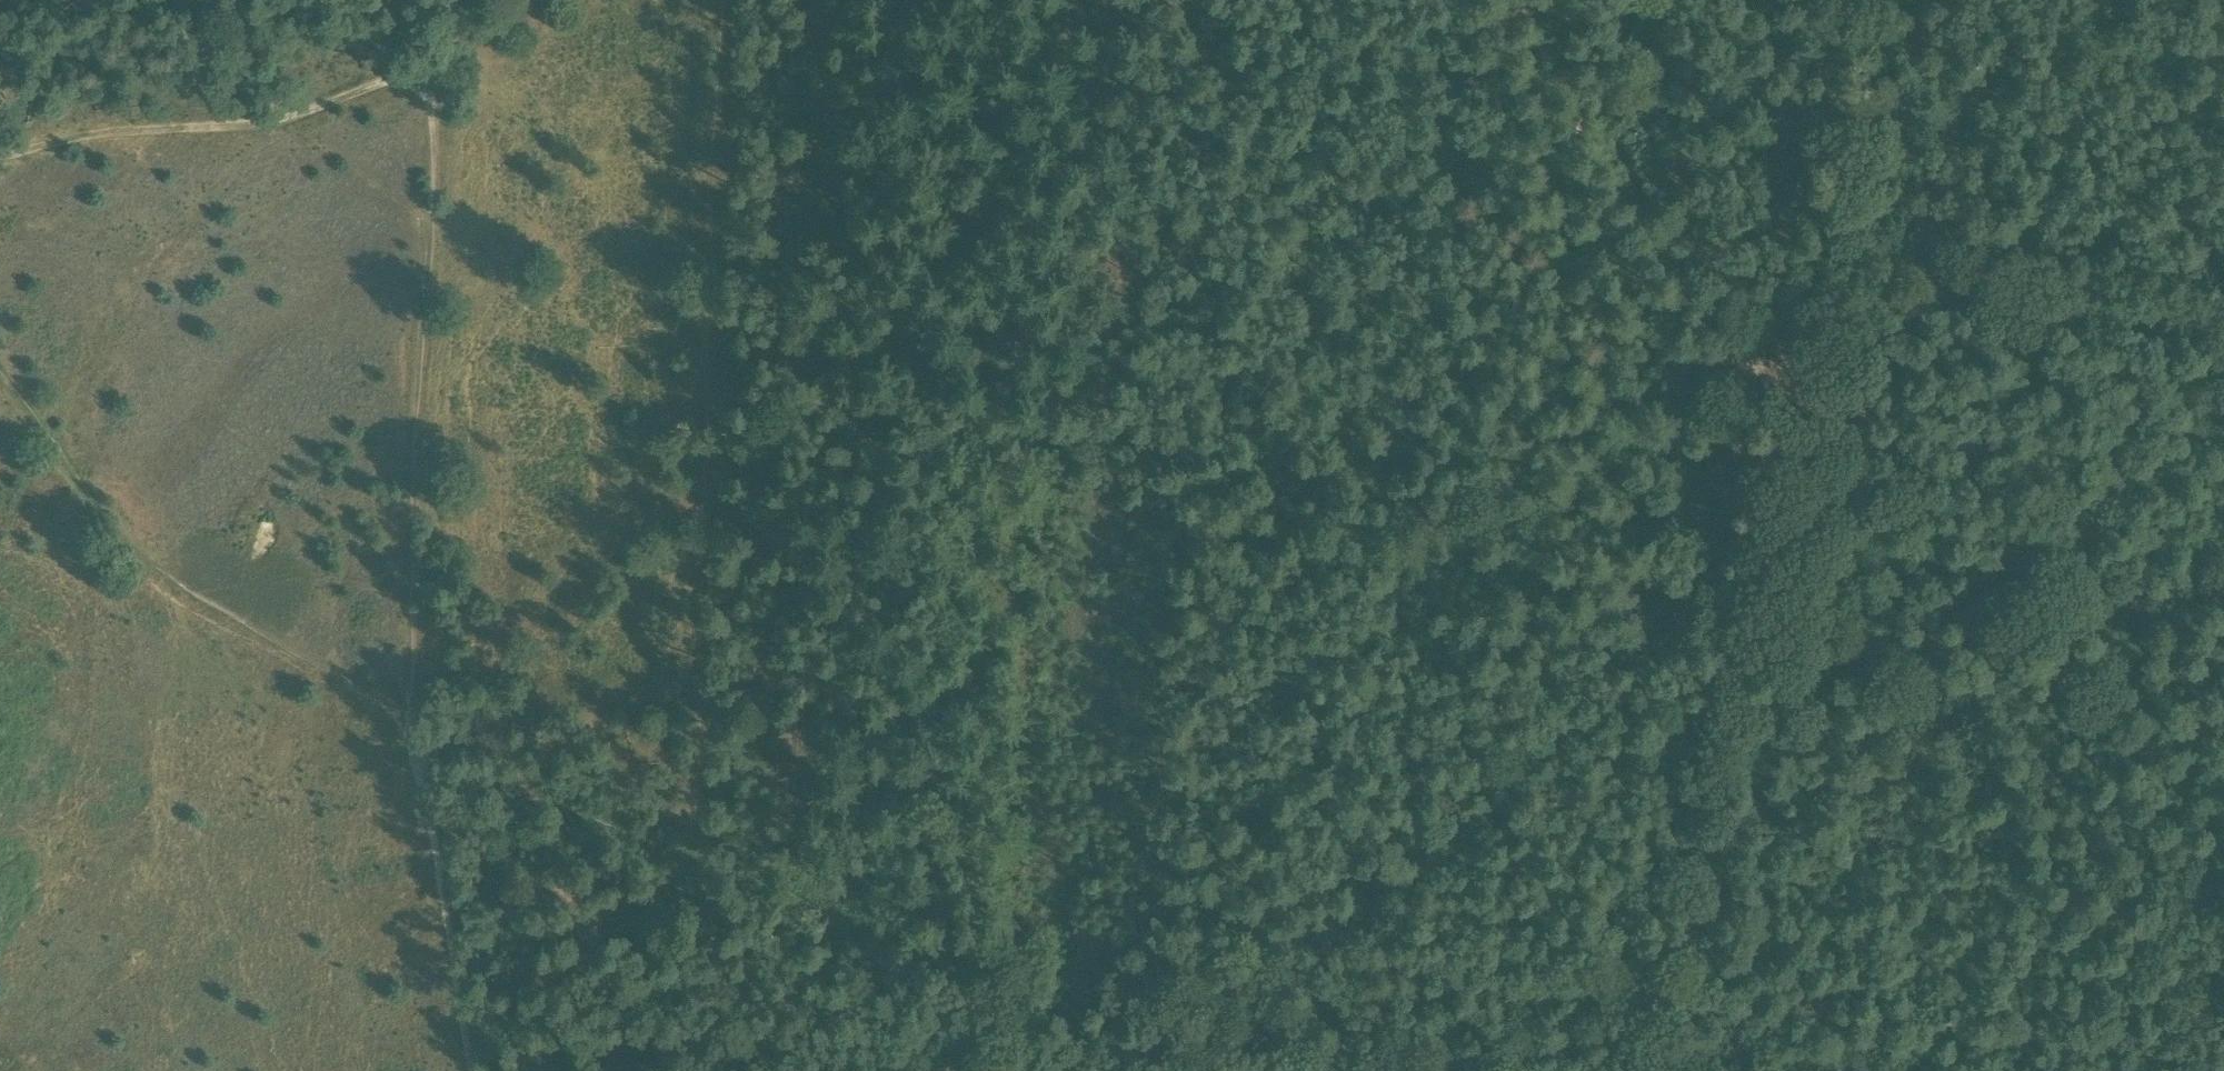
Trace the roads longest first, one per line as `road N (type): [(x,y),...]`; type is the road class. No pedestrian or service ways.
road 1 (track): [(1330,1011),(757,918),(666,848),(427,760),(411,606),(430,120),(422,87)]
road 2 (track): [(2111,0),(2041,205),(1880,529),(1871,592),(1797,754),(1645,988)]
road 3 (track): [(0,157),(97,133),(297,115),(374,85),(422,87)]
road 4 (track): [(422,87),(532,0)]

